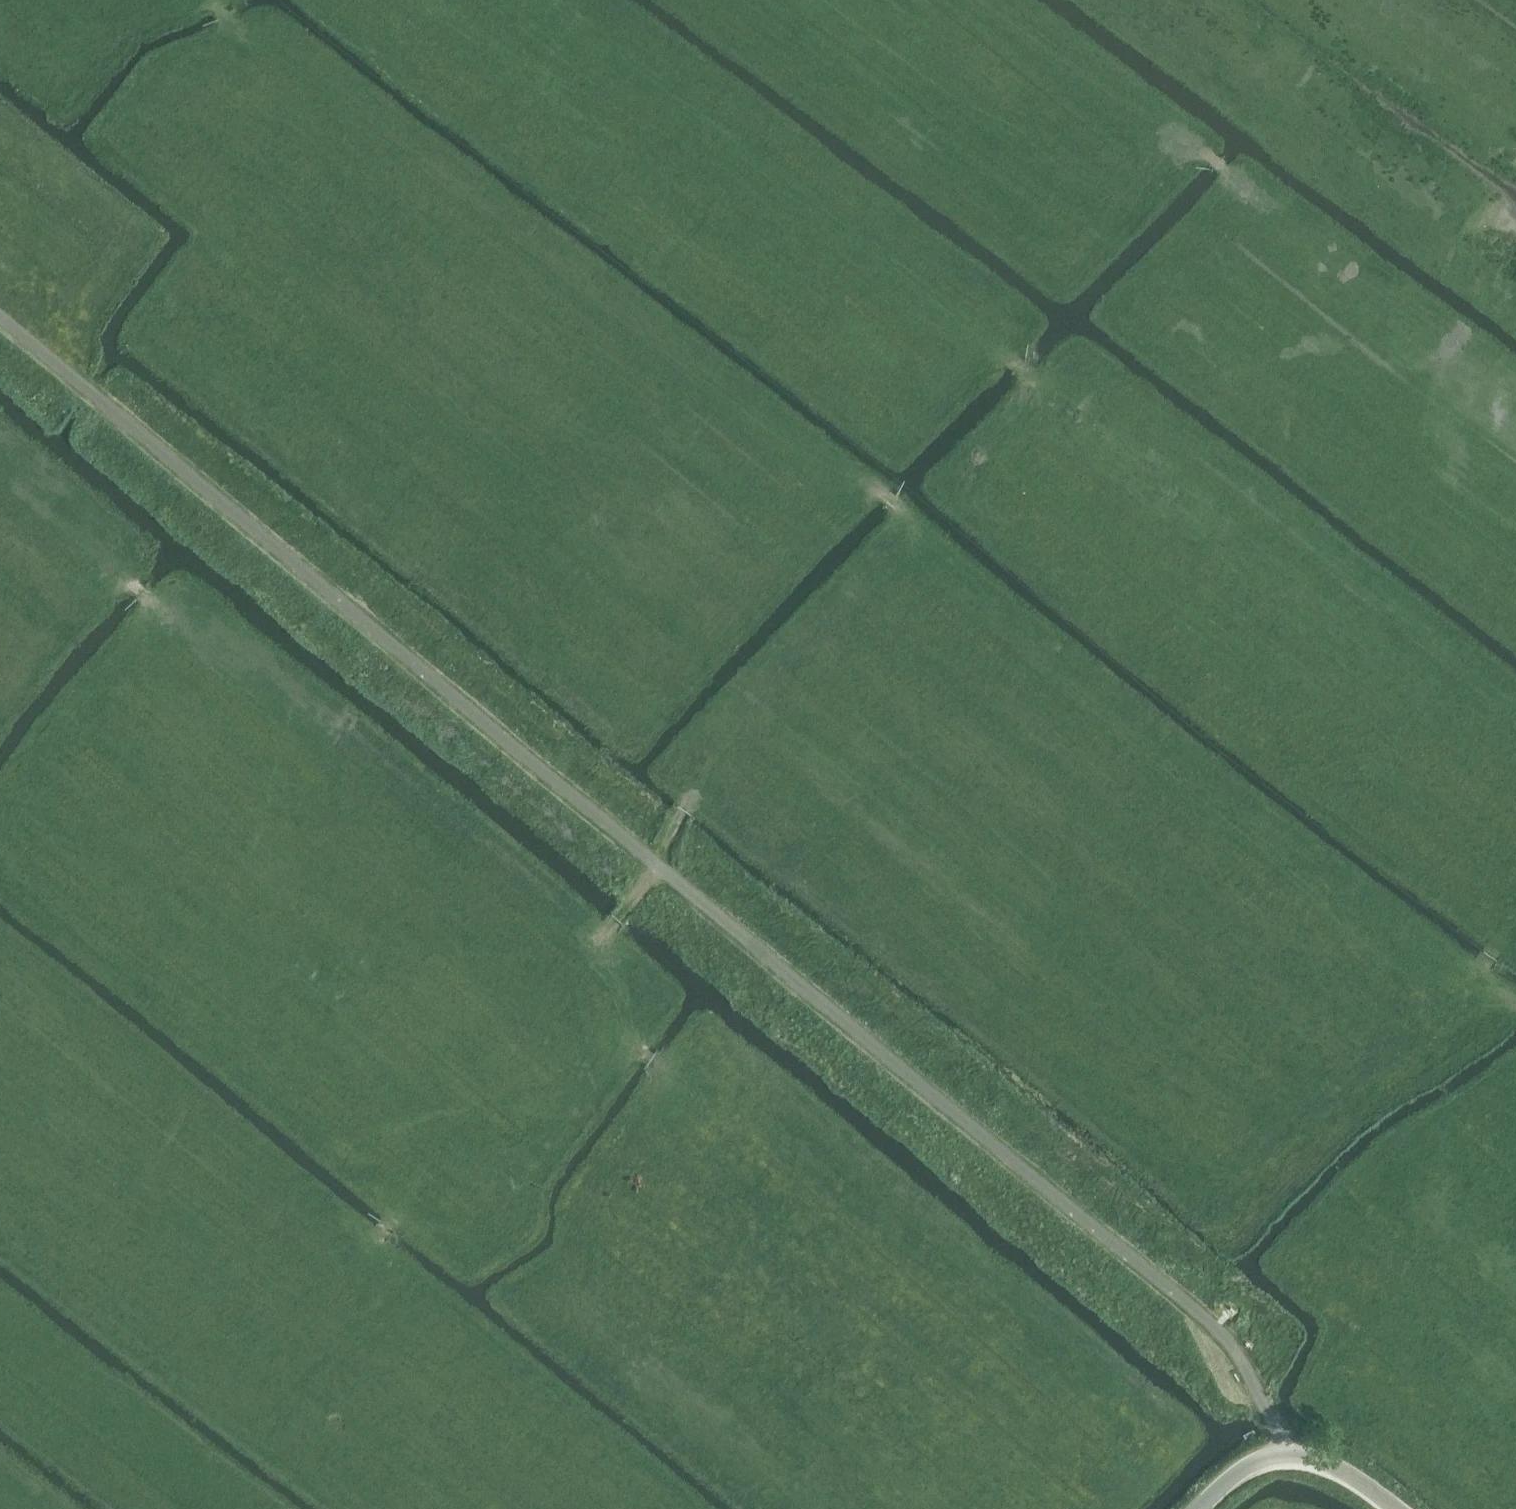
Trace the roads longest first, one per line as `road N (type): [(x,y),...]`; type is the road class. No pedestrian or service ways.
road 1 (unclassified): [(1201,1508),(1245,1467),(1287,1453),(1342,1471),(1395,1508)]

